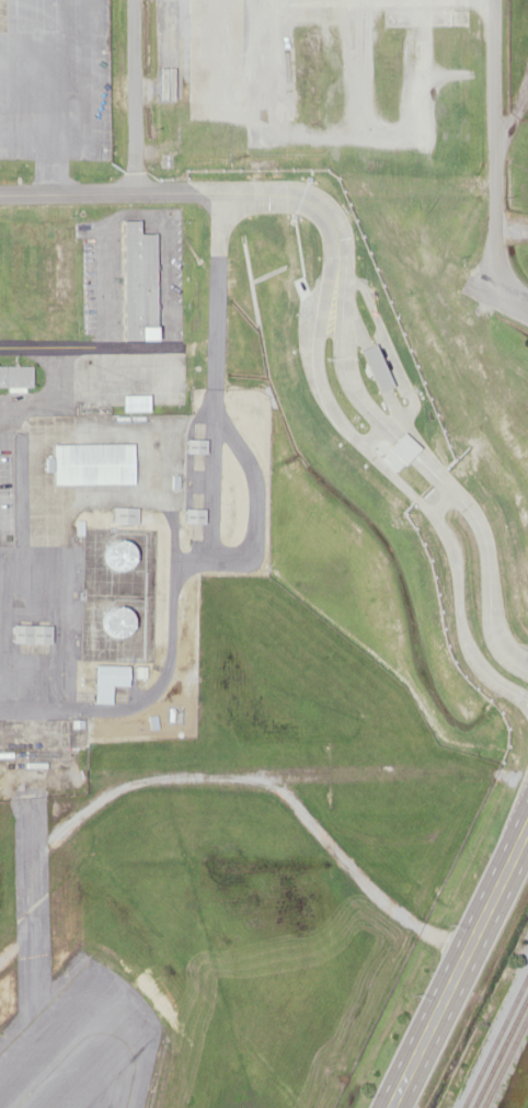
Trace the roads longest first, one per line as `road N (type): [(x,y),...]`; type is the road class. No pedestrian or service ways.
road 1 (residential): [(309,192),(335,226),(342,262),(330,375),(360,431),(461,540),(478,650),(504,682),(527,693)]
road 2 (residential): [(527,664),(506,639),(493,528),(365,392),(355,355),(354,229),(309,192)]
road 3 (residential): [(309,192),(0,190)]
road 4 (primary): [(389,1107),(527,834)]
road 5 (residential): [(500,290),(493,0)]
road 6 (residential): [(134,187),(135,0)]

